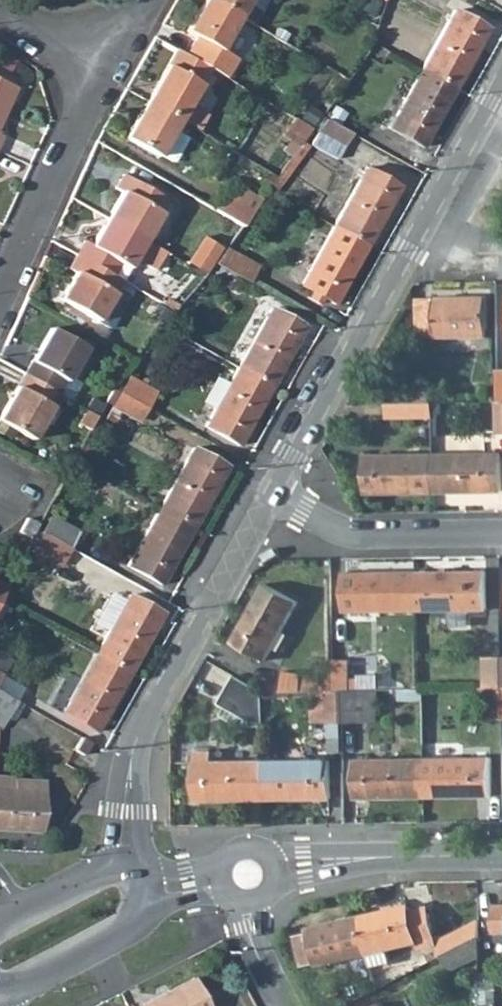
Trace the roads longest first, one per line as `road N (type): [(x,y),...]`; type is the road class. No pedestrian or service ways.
road 1 (residential): [(272,496),(140,732),(125,778),(124,869)]
road 2 (residential): [(426,218),(272,496)]
road 3 (residential): [(106,64),(0,287)]
road 4 (residential): [(272,496),(342,533),(501,532)]
road 5 (tertiary): [(501,856),(276,869)]
road 6 (tertiary): [(0,988),(133,922),(141,887)]
road 7 (tertiary): [(124,869),(93,875),(0,924)]

